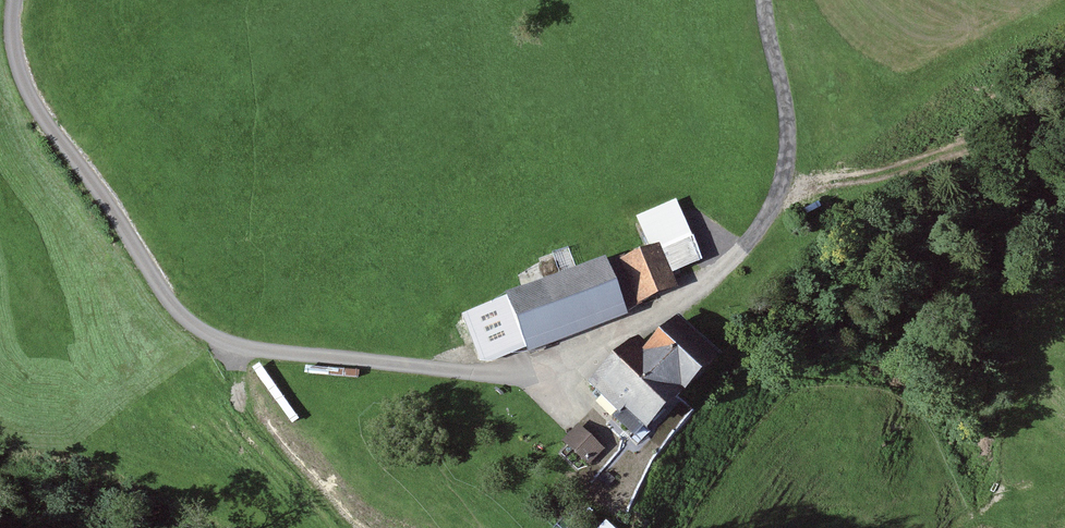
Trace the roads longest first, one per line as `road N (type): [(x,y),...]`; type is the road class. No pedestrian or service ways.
road 1 (unclassified): [(14,0),(9,27),(28,89),(195,329),(233,345),(489,373),(532,369),(681,300),(742,251)]
road 2 (track): [(742,251),(772,212),(791,154),(766,0)]
road 3 (track): [(233,345),(263,424),(357,527)]

